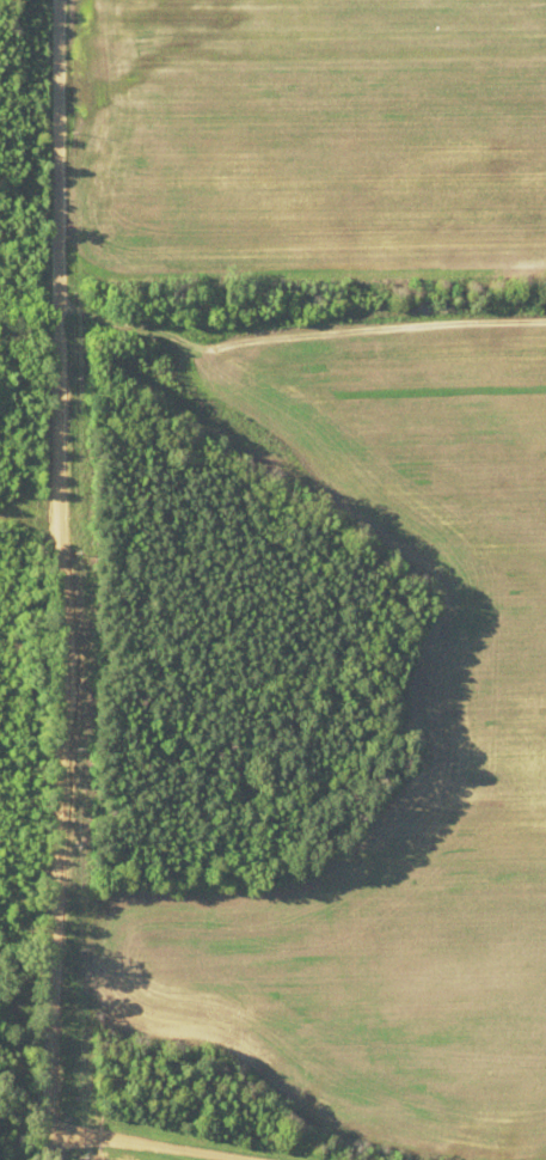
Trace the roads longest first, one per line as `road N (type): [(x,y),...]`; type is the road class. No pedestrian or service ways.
road 1 (residential): [(38,1159),(66,633),(54,532),(56,157),(67,0)]
road 2 (residential): [(57,368),(123,367),(458,598),(545,733)]
road 3 (residential): [(545,378),(307,378),(123,367)]

